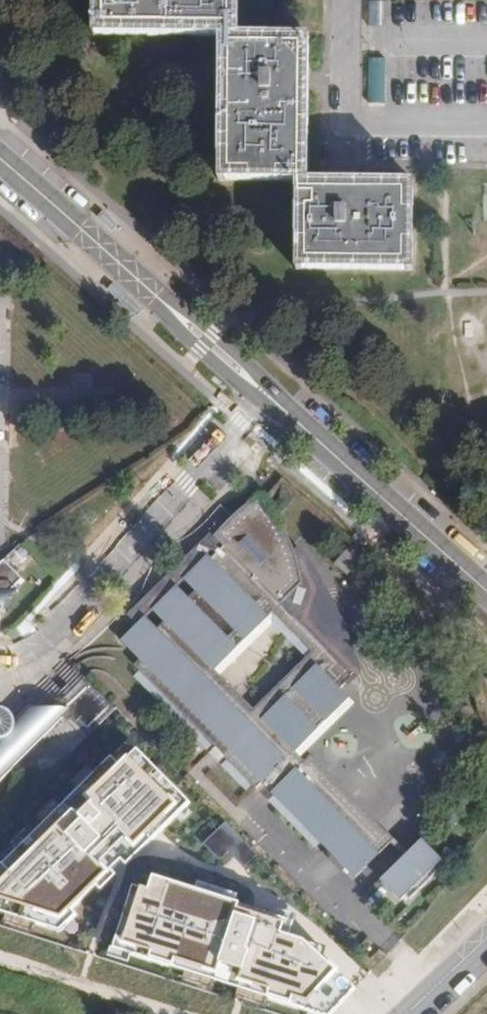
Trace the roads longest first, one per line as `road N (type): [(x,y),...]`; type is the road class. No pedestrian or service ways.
road 1 (residential): [(265,398),(48,637),(0,657)]
road 2 (tertiary): [(265,398),(0,160)]
road 3 (tertiary): [(486,593),(265,398)]

